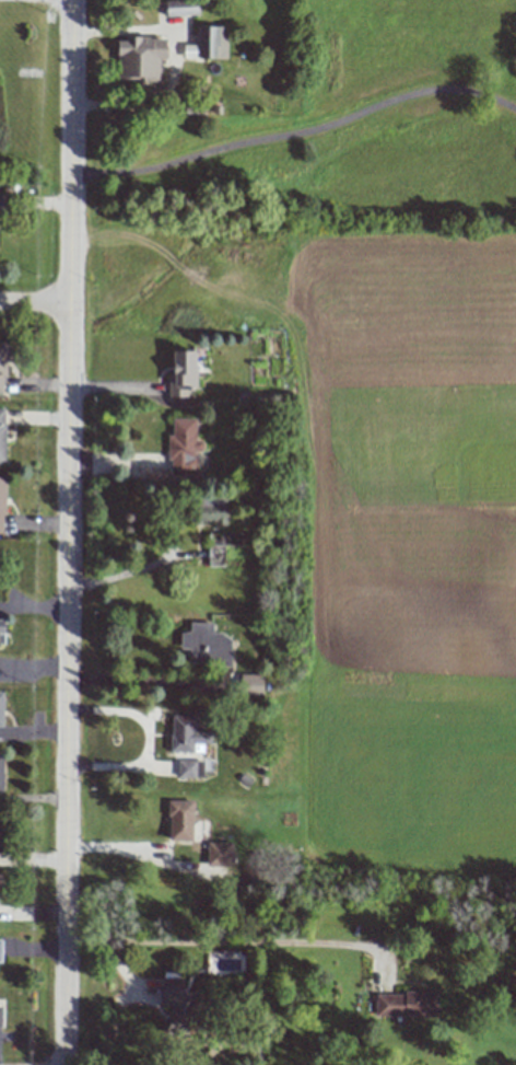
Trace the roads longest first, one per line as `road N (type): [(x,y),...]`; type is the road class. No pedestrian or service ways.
road 1 (residential): [(65,1064),(72,0)]

